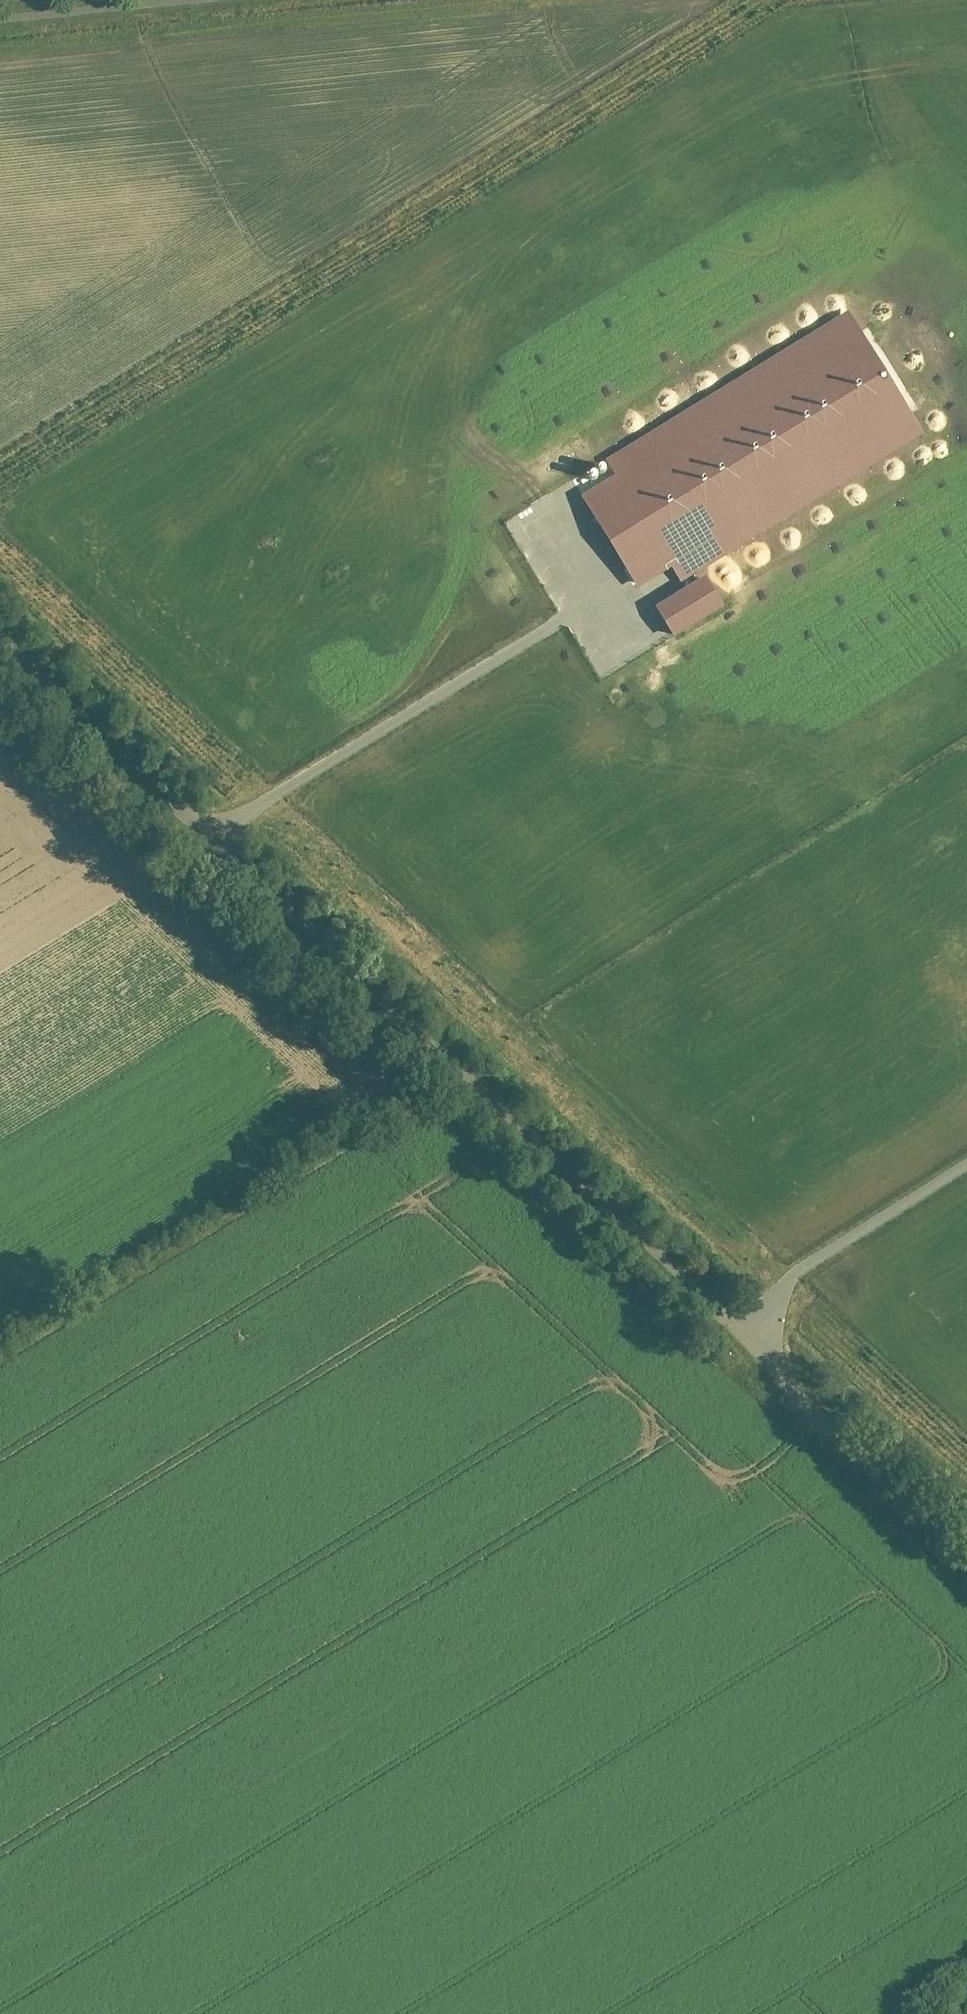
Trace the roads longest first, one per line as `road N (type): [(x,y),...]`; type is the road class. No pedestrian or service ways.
road 1 (unclassified): [(0,652),(966,1553)]

